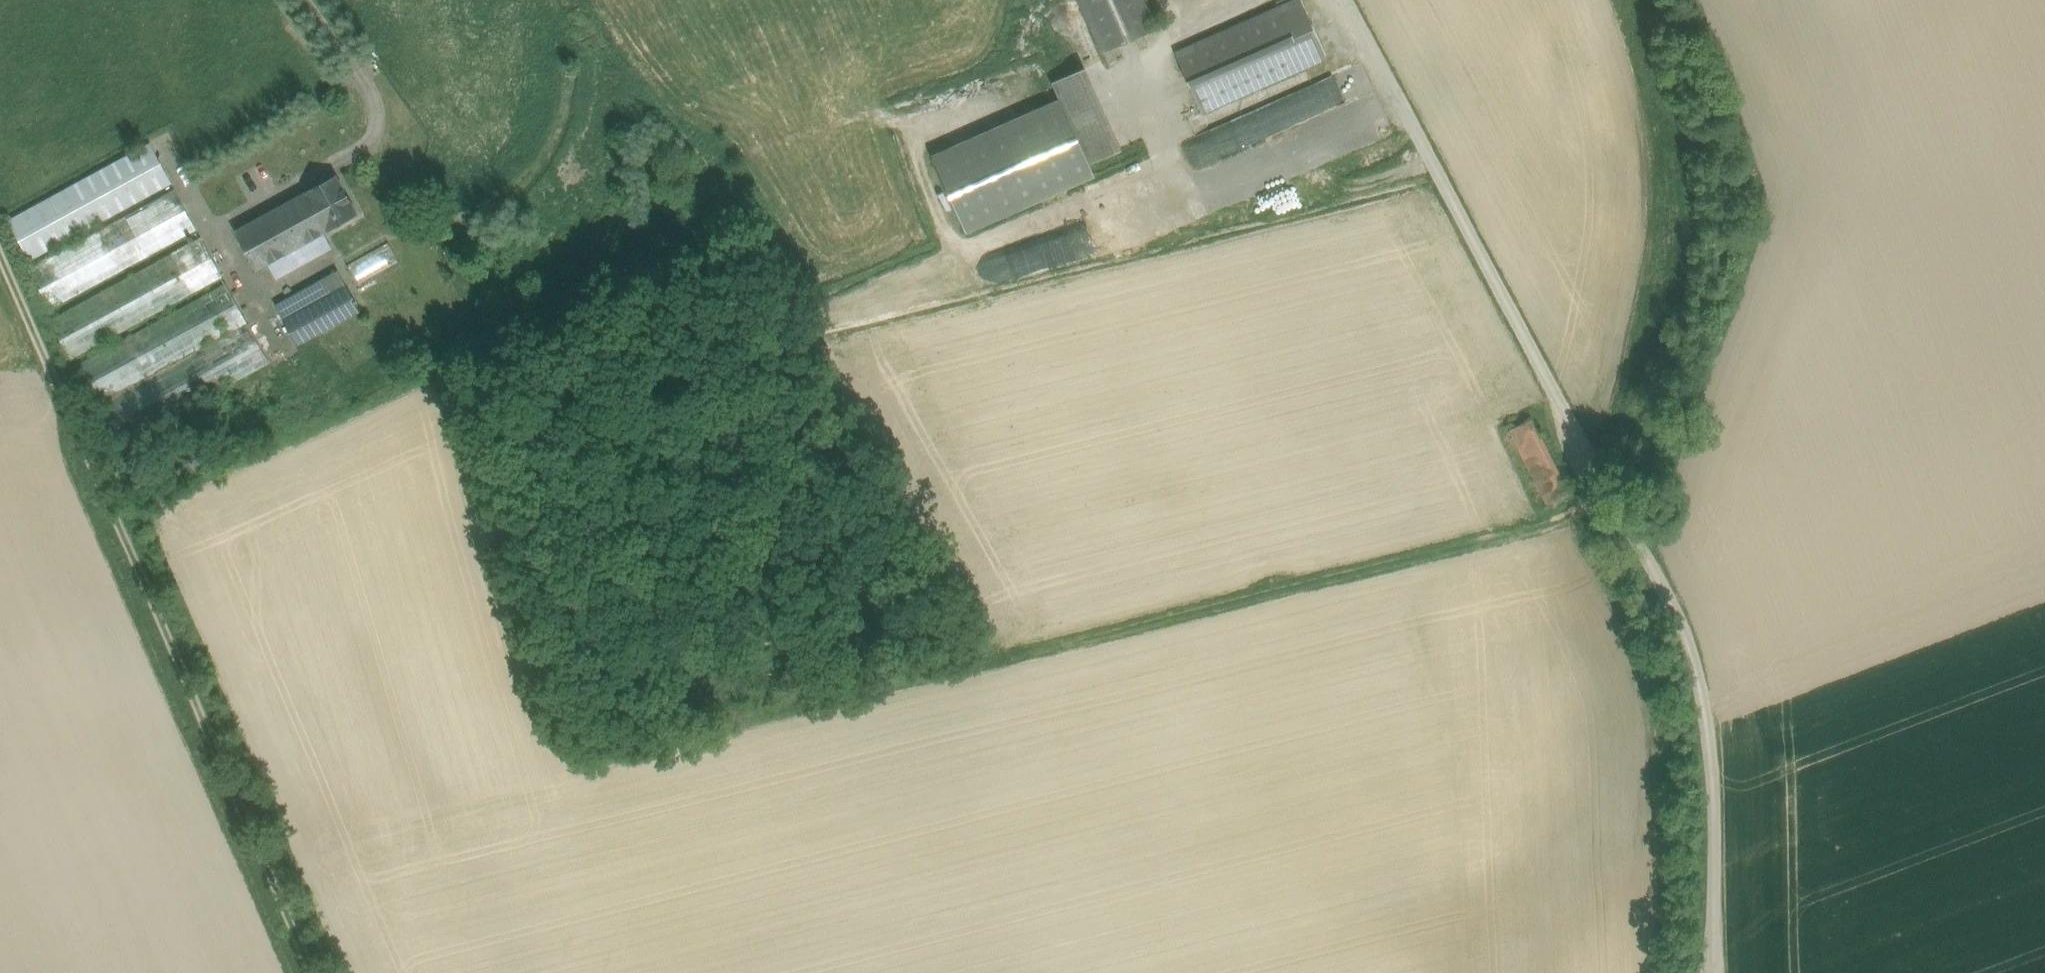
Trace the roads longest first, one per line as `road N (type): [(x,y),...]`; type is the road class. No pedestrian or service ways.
road 1 (track): [(1714,972),(1720,727),(1635,540),(1354,0)]
road 2 (track): [(316,972),(0,239)]

